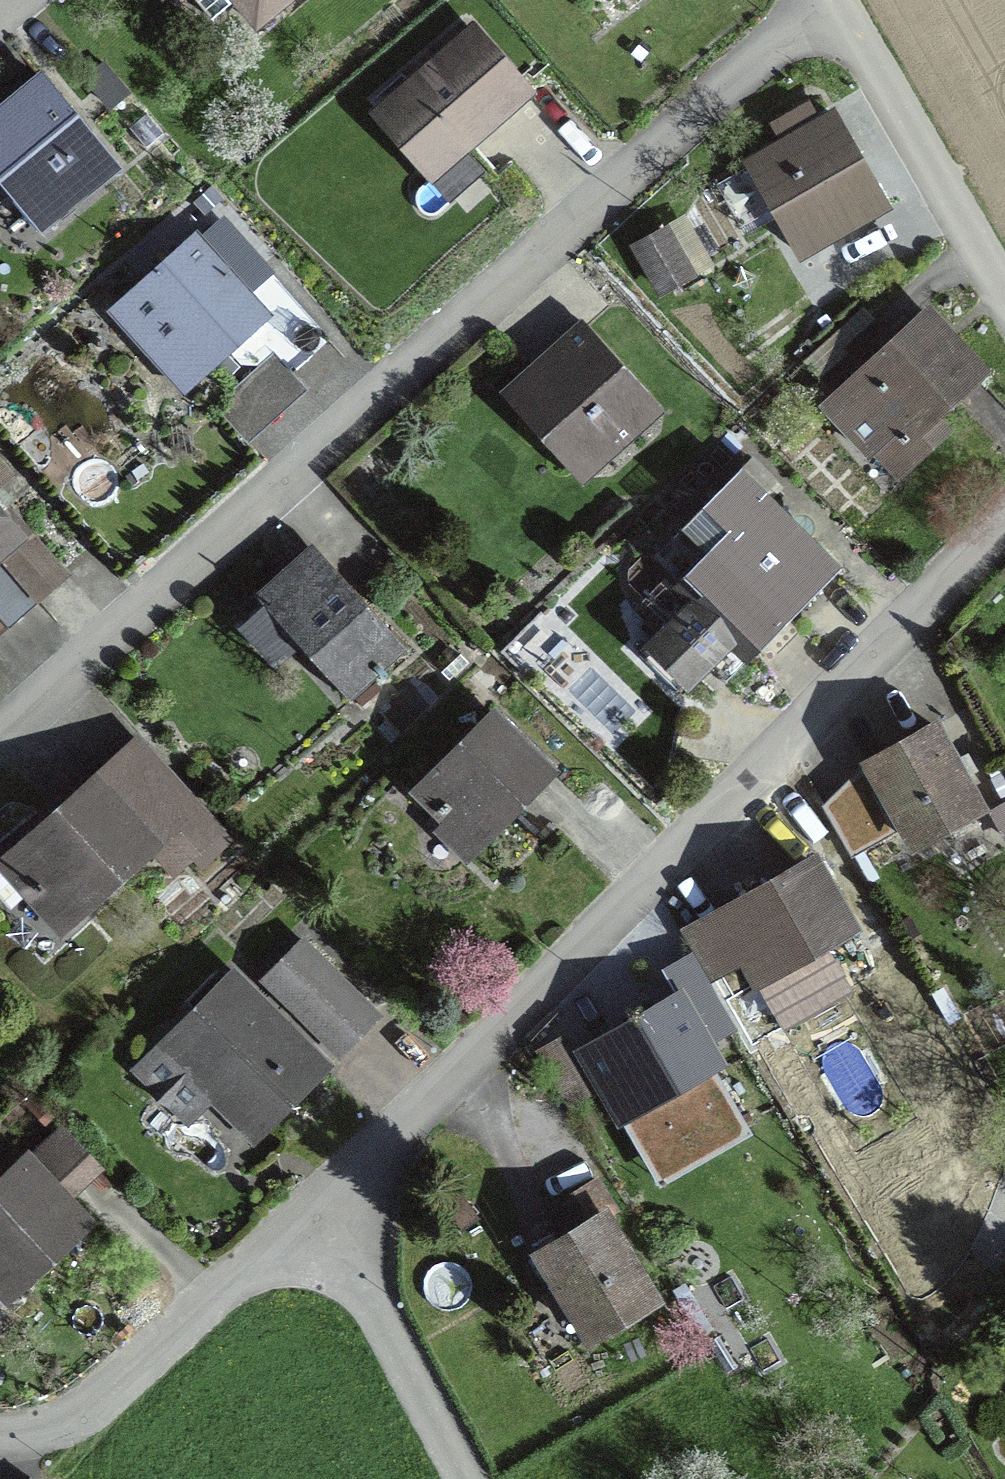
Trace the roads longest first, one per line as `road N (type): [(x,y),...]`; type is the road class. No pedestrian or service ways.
road 1 (residential): [(809,0),(0,735)]
road 2 (residential): [(323,1221),(1004,529)]
road 3 (residential): [(0,1446),(49,1453),(323,1221)]
road 4 (residential): [(1004,329),(834,0)]
road 5 (residential): [(466,1478),(323,1221)]

